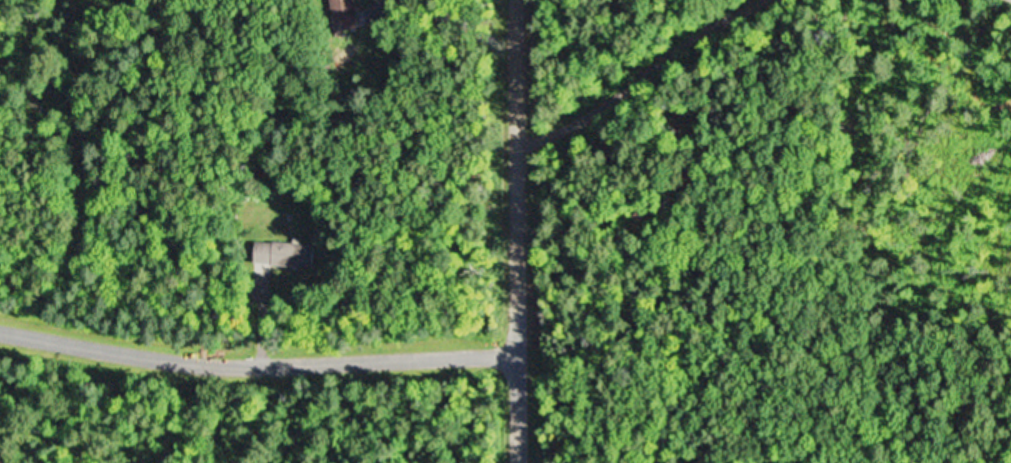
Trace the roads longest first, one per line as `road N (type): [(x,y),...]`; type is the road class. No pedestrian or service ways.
road 1 (residential): [(513,352),(260,371),(0,330)]
road 2 (residential): [(514,462),(510,0)]

